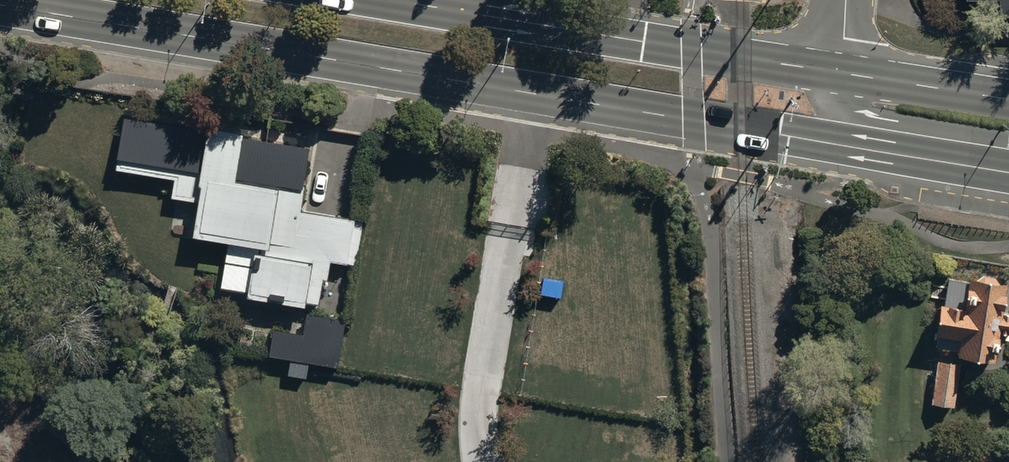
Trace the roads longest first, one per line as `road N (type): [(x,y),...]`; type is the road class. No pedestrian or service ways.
road 1 (primary): [(952,163),(0,5)]
road 2 (primary): [(393,0),(842,73)]
road 3 (primary): [(842,73),(1008,98)]
road 4 (residential): [(952,163),(923,133),(849,106),(842,73)]

